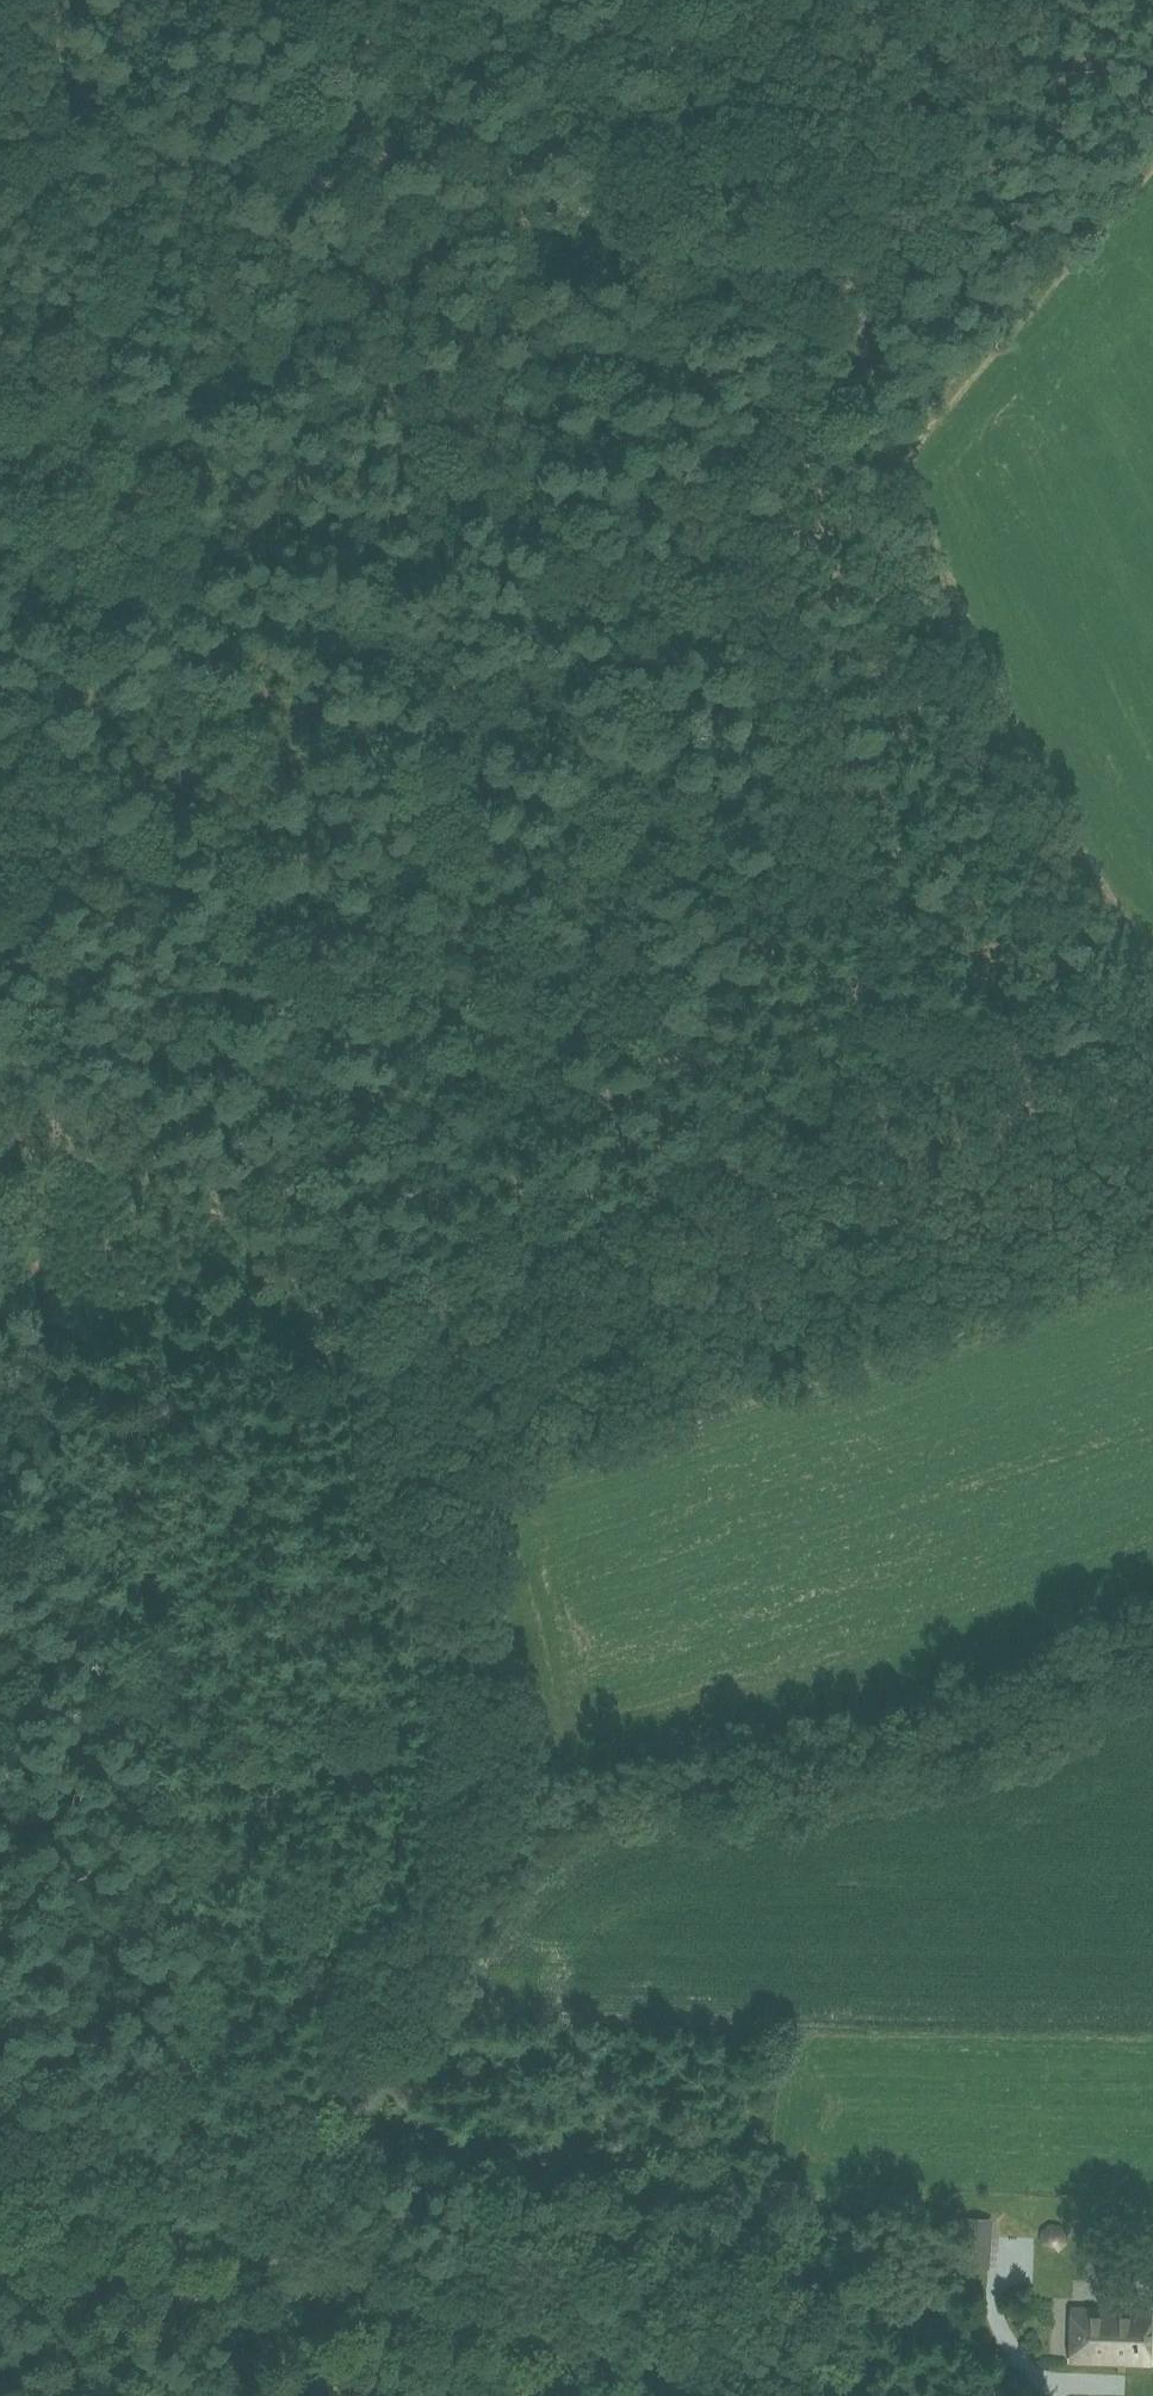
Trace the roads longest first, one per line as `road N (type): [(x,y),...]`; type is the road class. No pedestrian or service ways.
road 1 (track): [(192,2395),(286,2115),(546,1771),(844,1735),(1152,1609)]
road 2 (track): [(346,6),(536,132),(666,181),(937,387),(1152,148)]
road 3 (track): [(0,1213),(17,1256),(204,2220)]
road 4 (track): [(351,0),(267,111),(229,191),(21,826),(0,817)]
road 5 (track): [(703,2395),(573,2343),(0,2154)]
road 6 (track): [(937,387),(885,451),(887,472),(1064,871),(1152,965)]

